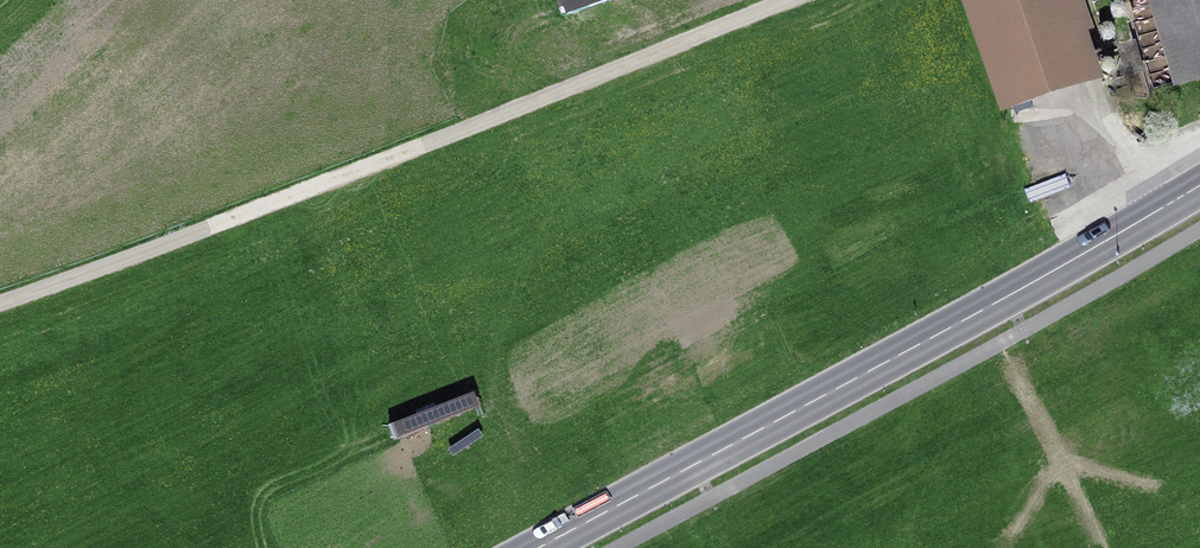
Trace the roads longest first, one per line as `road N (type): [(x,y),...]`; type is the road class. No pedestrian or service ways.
road 1 (track): [(0,300),(793,0)]
road 2 (primary): [(536,547),(1199,185)]

